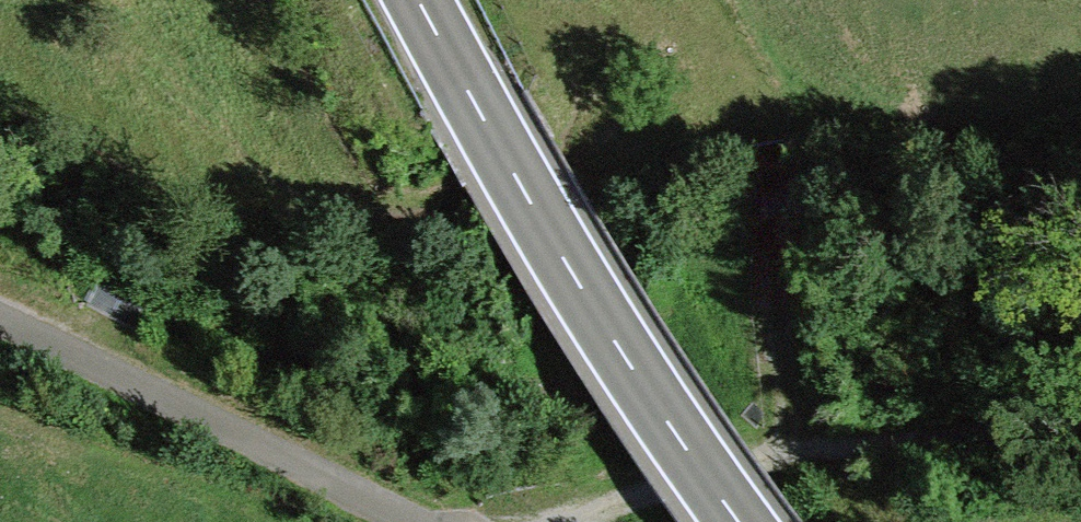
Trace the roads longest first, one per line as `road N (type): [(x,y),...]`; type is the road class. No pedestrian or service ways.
road 1 (secondary): [(741,521),(617,345),(510,170),(421,0)]
road 2 (track): [(572,521),(806,451),(1080,416)]
road 3 (track): [(0,316),(416,521)]
road 4 (track): [(746,72),(766,143),(764,241),(776,369),(806,451)]

